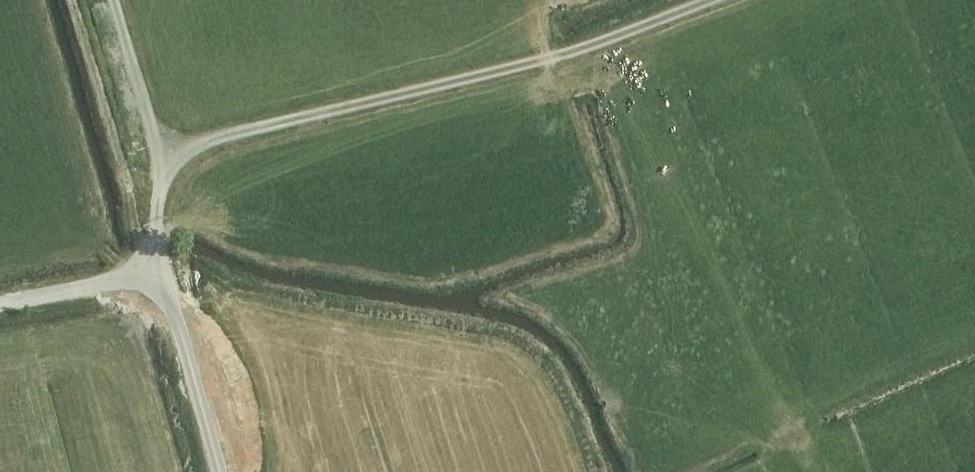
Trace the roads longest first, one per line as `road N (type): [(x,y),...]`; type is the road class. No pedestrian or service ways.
road 1 (track): [(148,139),(592,31),(670,0)]
road 2 (unclassified): [(0,294),(159,263),(223,471)]
road 3 (track): [(159,263),(128,0)]

